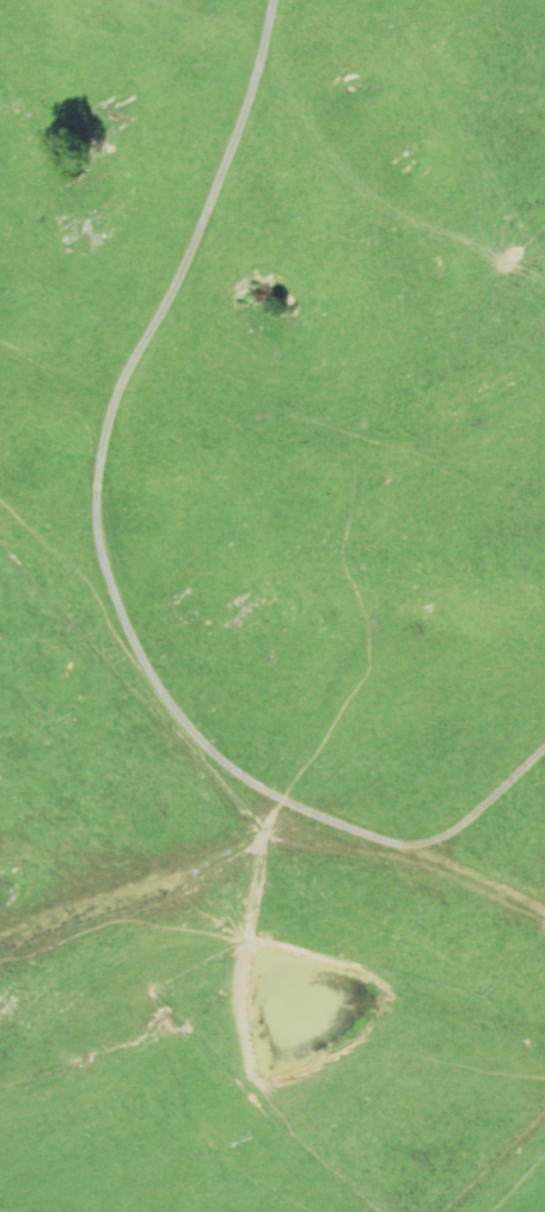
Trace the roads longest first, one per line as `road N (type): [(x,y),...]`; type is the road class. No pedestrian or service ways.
road 1 (track): [(544,746),(461,824),(425,841),(397,841),(298,809),(219,761),(166,705),(122,616),(98,537),(99,437),(214,195),(274,0)]

